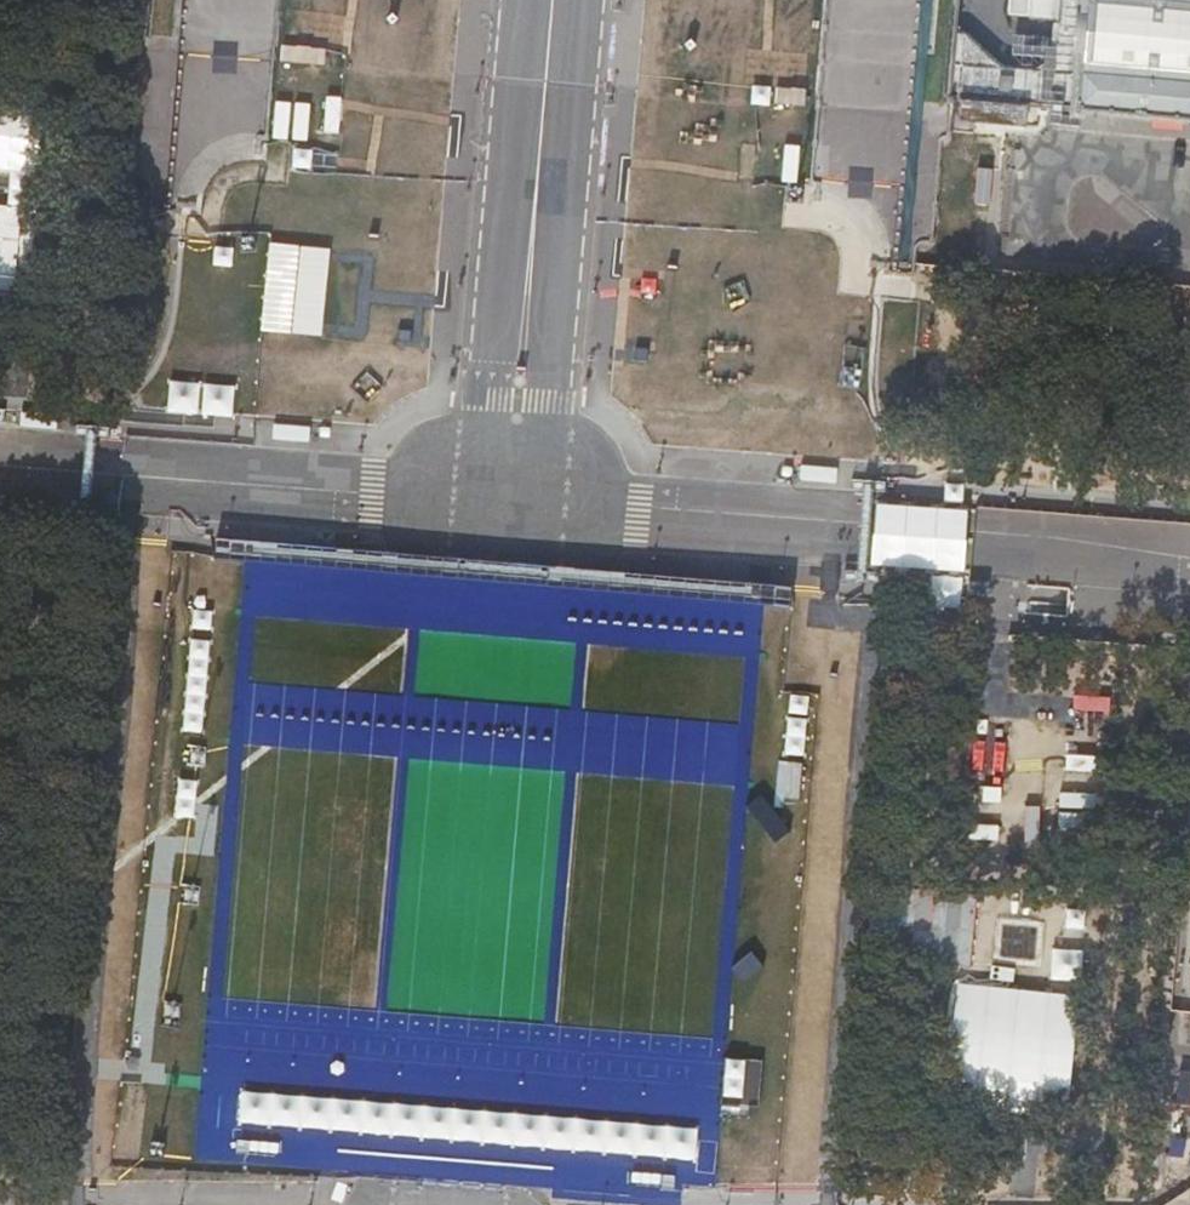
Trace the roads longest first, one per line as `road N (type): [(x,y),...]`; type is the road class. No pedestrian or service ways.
road 1 (secondary): [(448,1204),(509,504)]
road 2 (residential): [(1189,557),(509,504)]
road 3 (residential): [(509,504),(0,469)]
road 4 (secondary): [(509,504),(553,0)]

